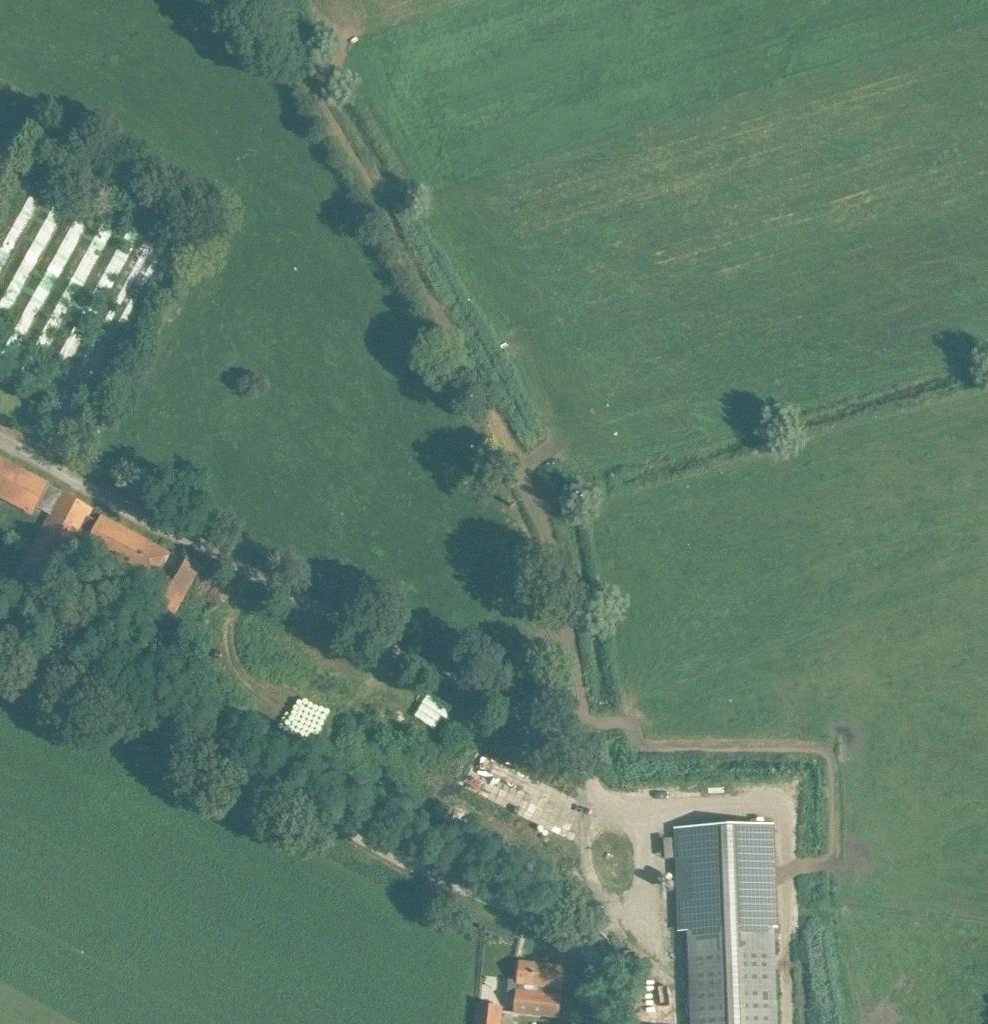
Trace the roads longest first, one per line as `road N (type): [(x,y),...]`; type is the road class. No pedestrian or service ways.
road 1 (unclassified): [(478,892),(282,794),(0,635)]

